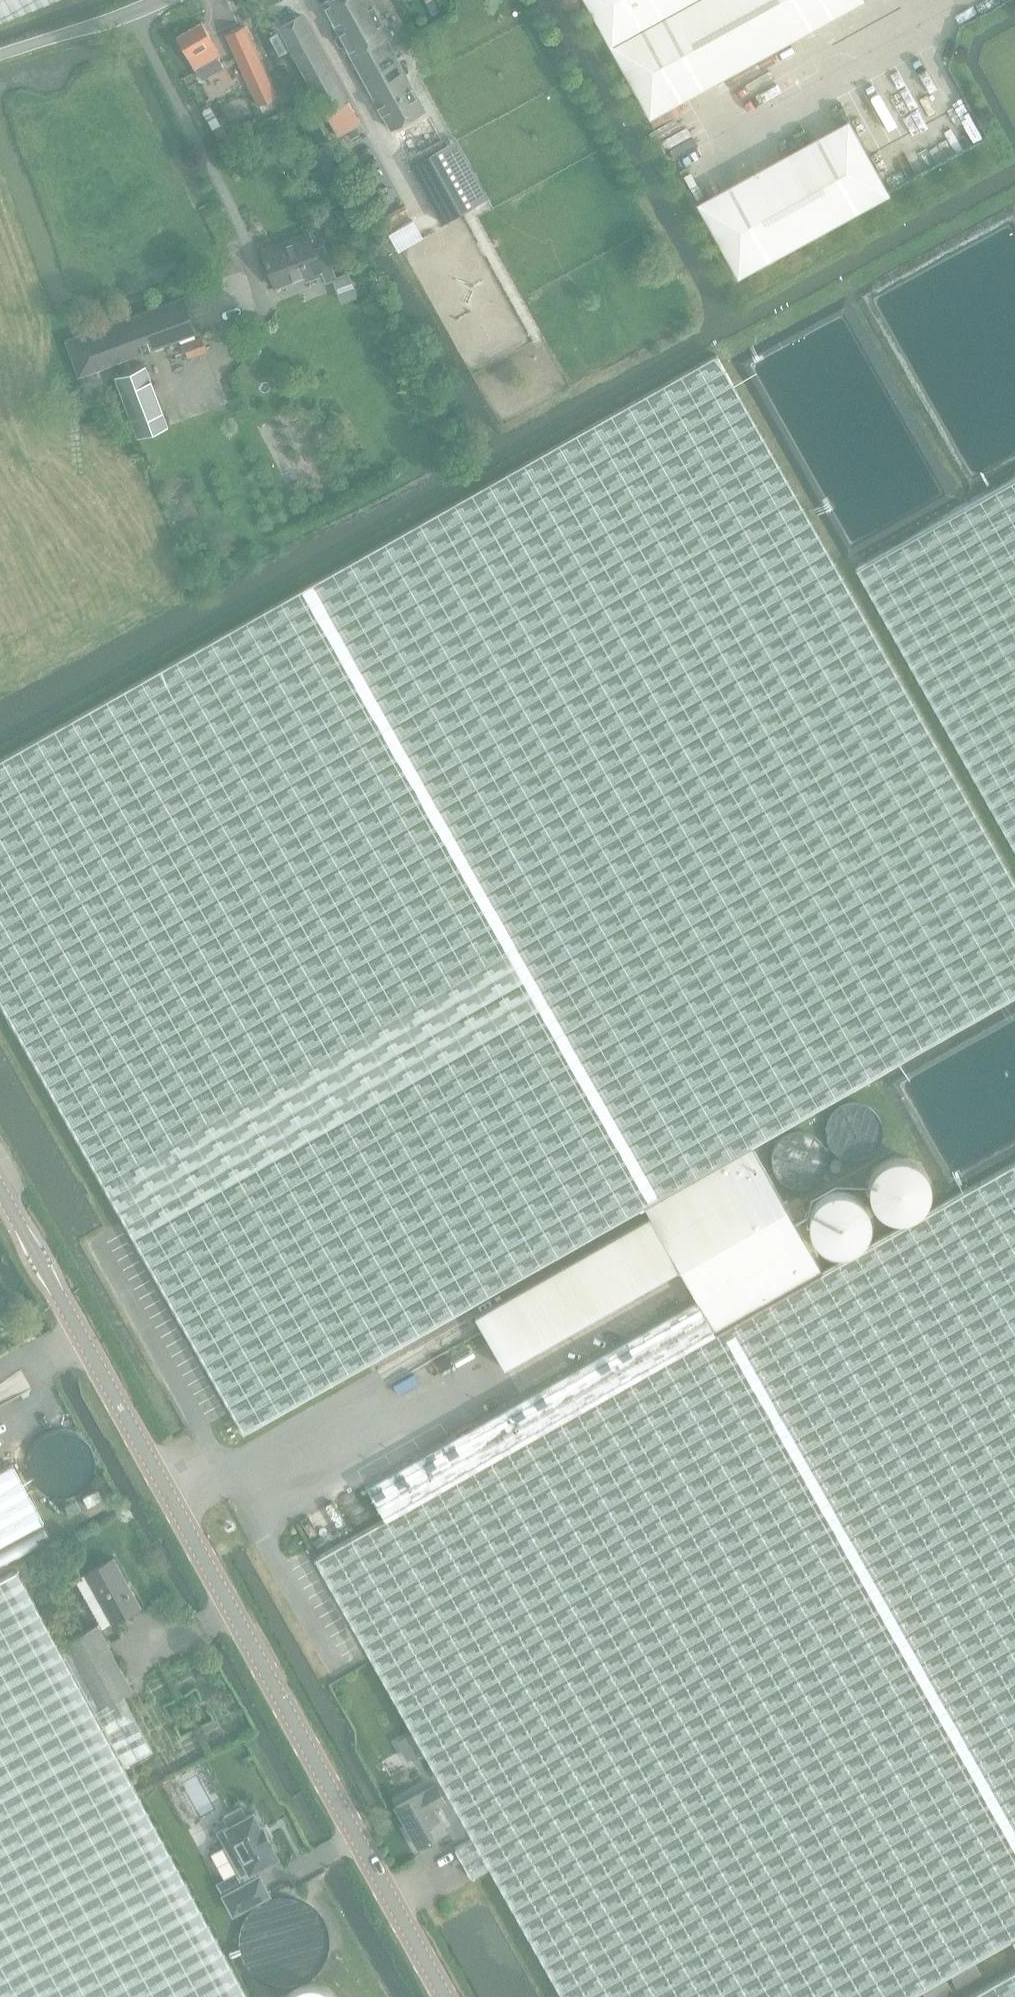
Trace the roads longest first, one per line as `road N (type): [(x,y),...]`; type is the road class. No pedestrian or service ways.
road 1 (tertiary): [(447,1996),(0,1187)]
road 2 (unclassified): [(0,55),(159,0)]

